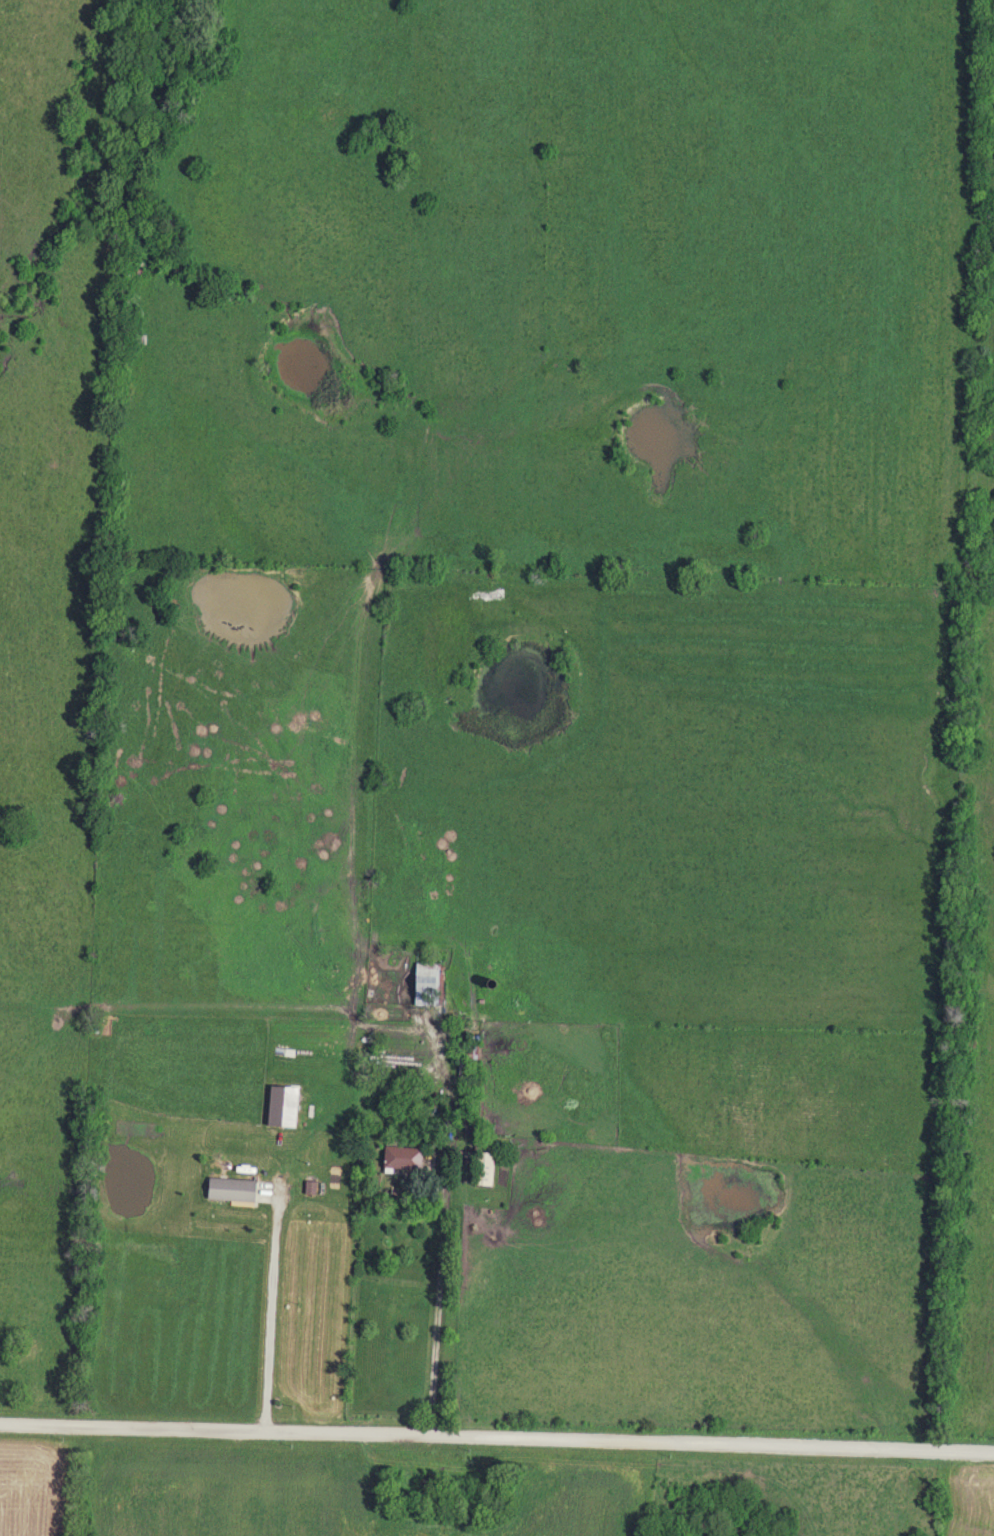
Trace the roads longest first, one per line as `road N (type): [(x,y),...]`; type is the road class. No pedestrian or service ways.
road 1 (residential): [(993,1454),(0,1427)]

